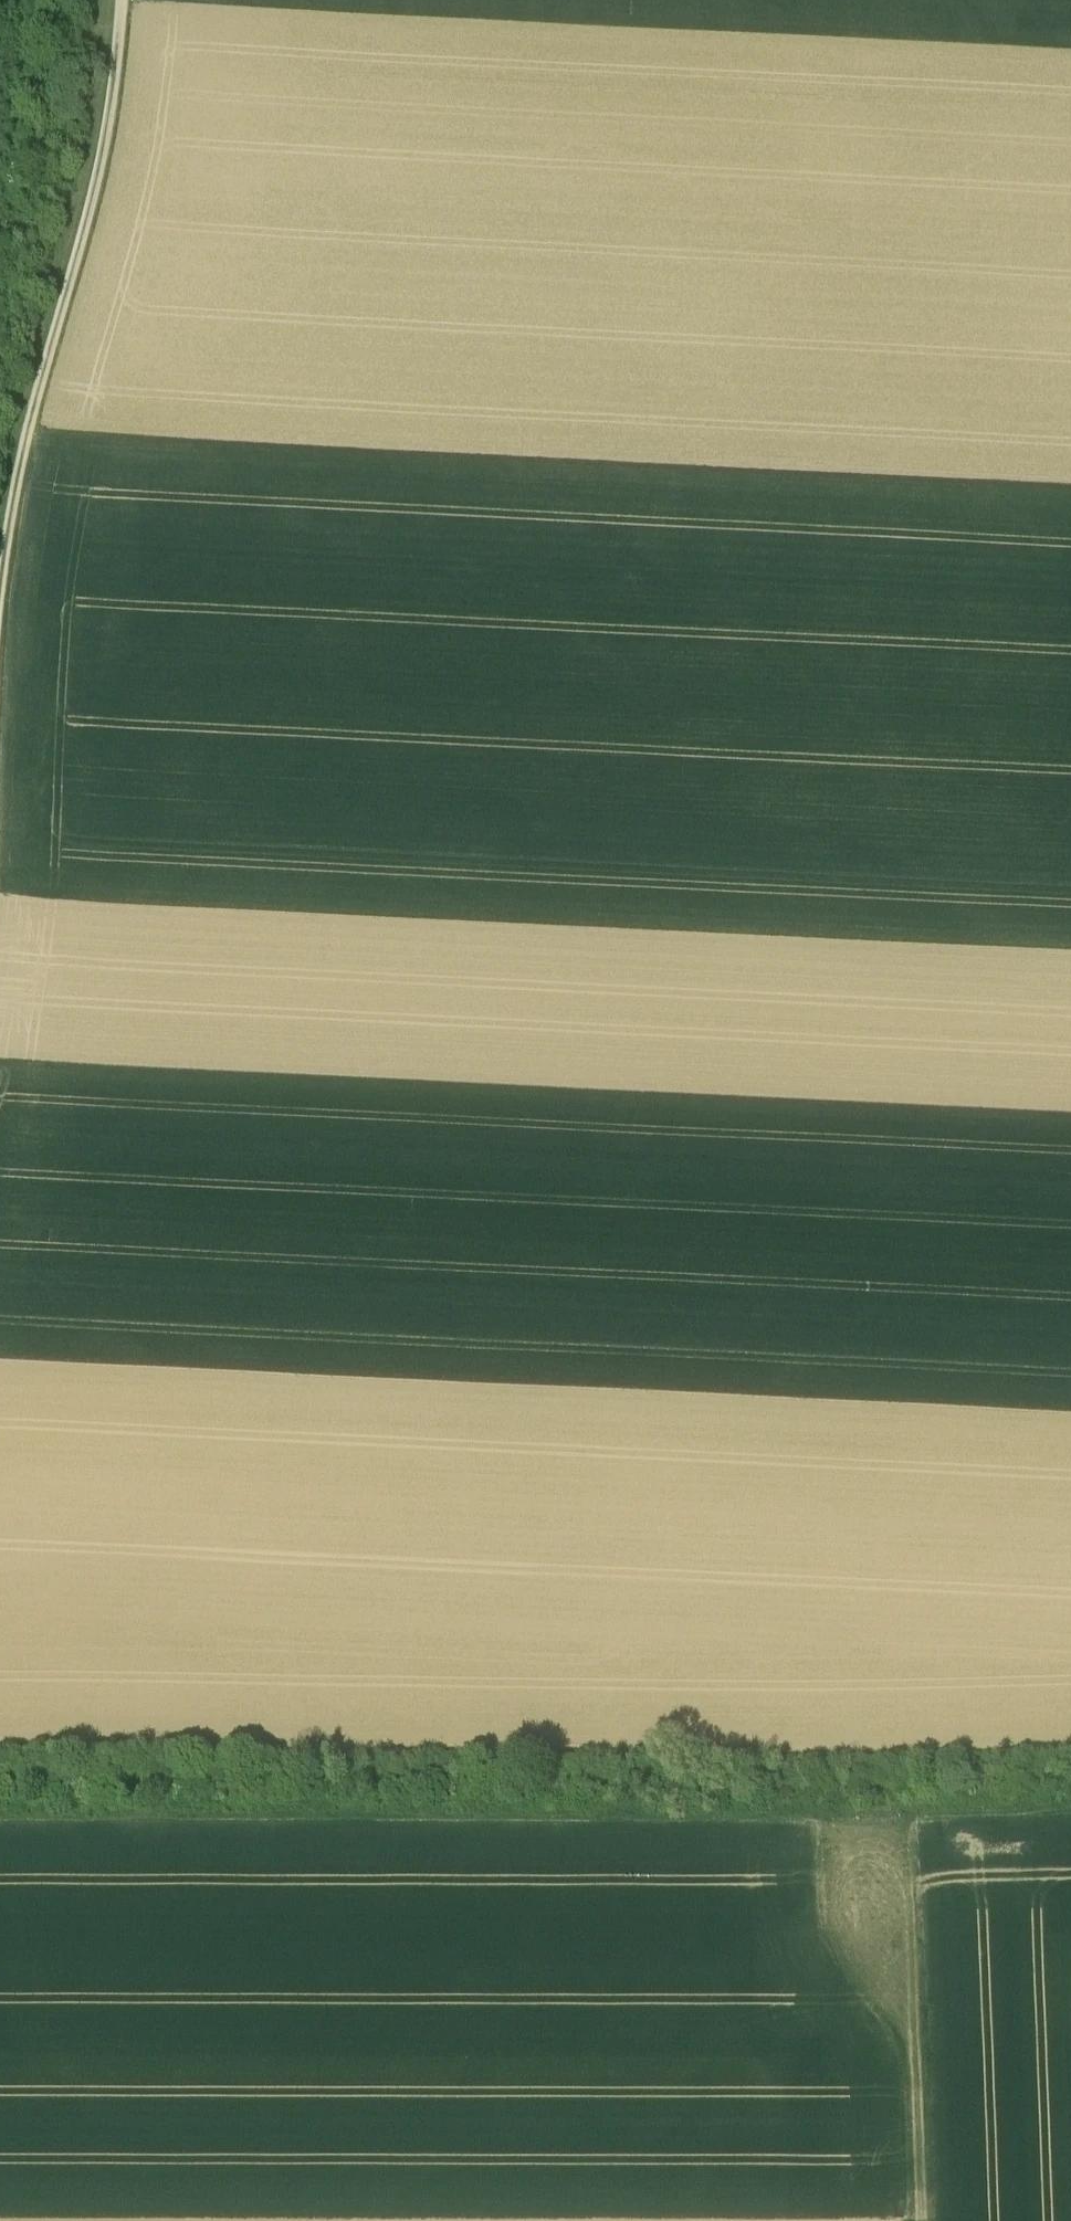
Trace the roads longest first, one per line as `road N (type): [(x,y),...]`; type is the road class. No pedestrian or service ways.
road 1 (track): [(0,611),(26,455),(103,167),(121,0)]
road 2 (track): [(965,2220),(961,1805)]

